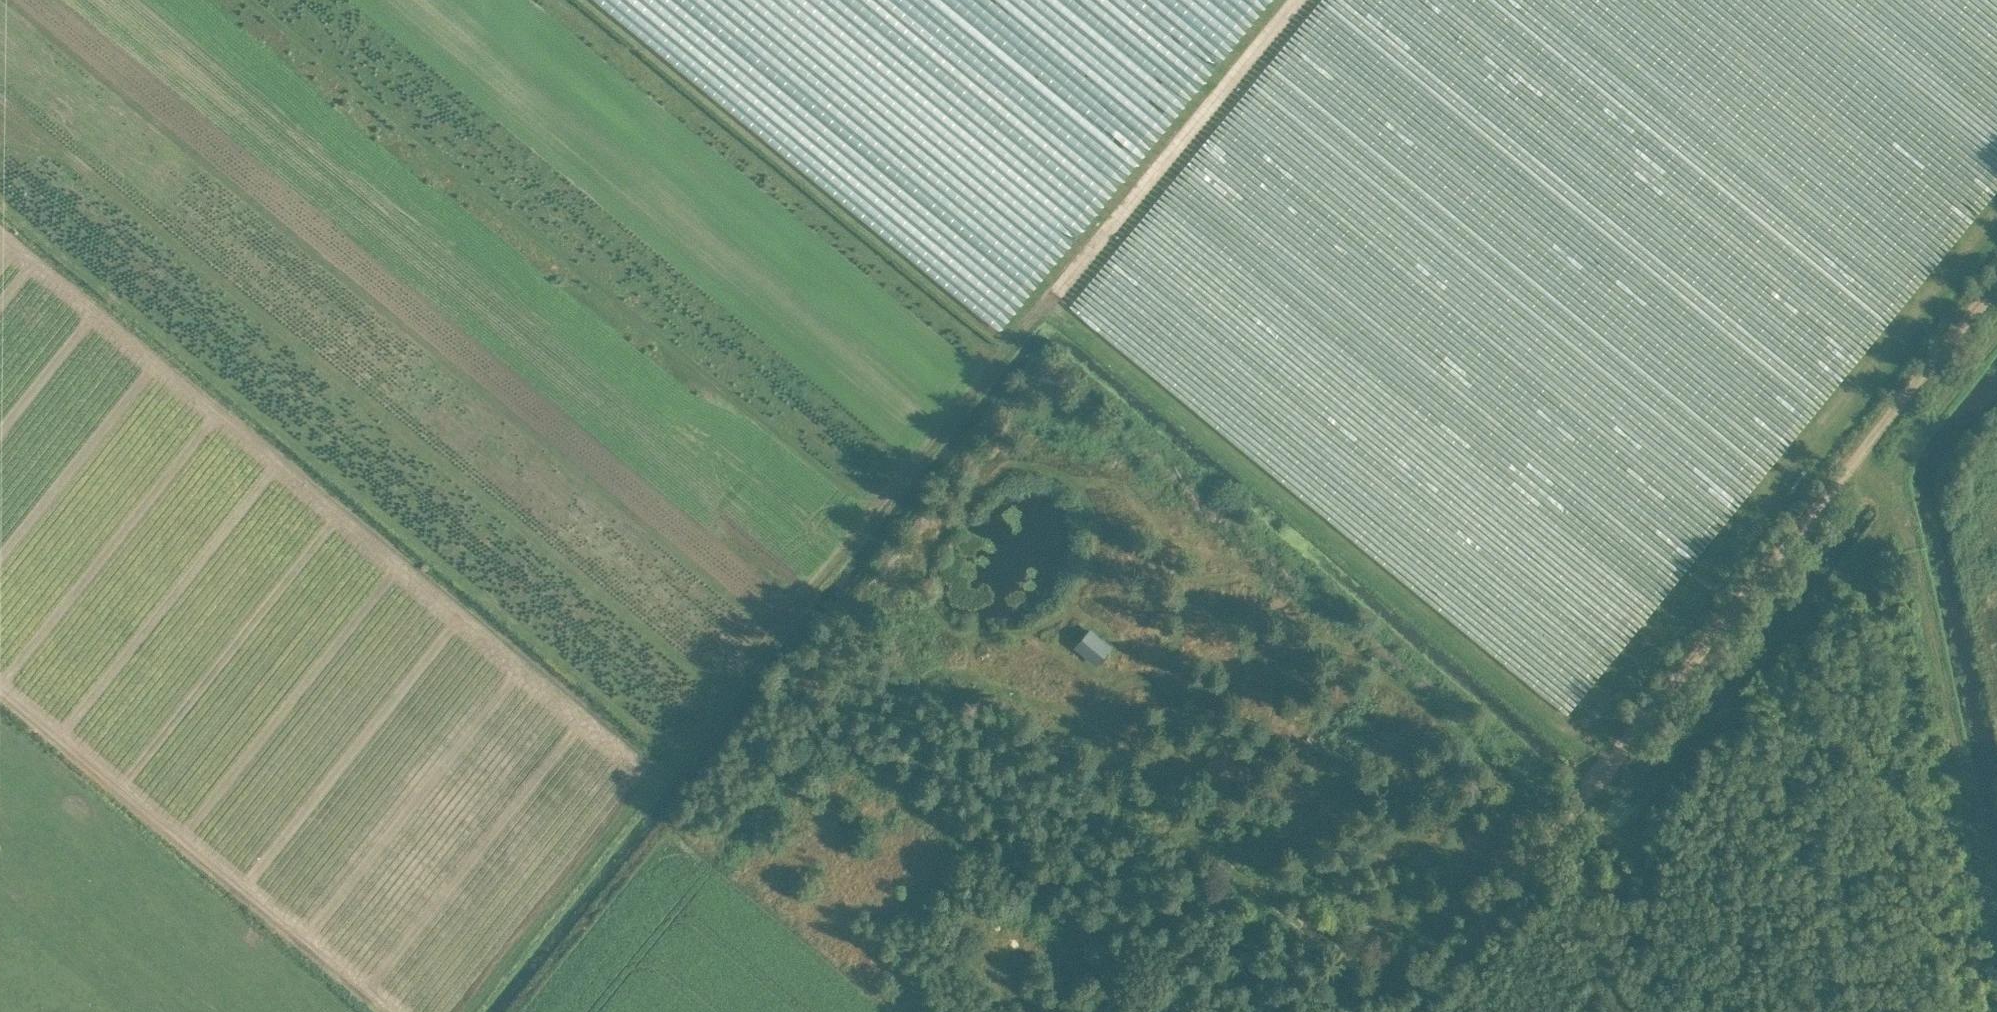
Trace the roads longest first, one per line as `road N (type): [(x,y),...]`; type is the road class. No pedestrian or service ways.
road 1 (track): [(1410,1011),(1748,581),(1857,456)]
road 2 (track): [(1578,795),(1049,351)]
road 3 (track): [(1996,939),(1913,542),(1891,492),(1857,456)]
road 4 (track): [(1857,456),(1996,280)]

